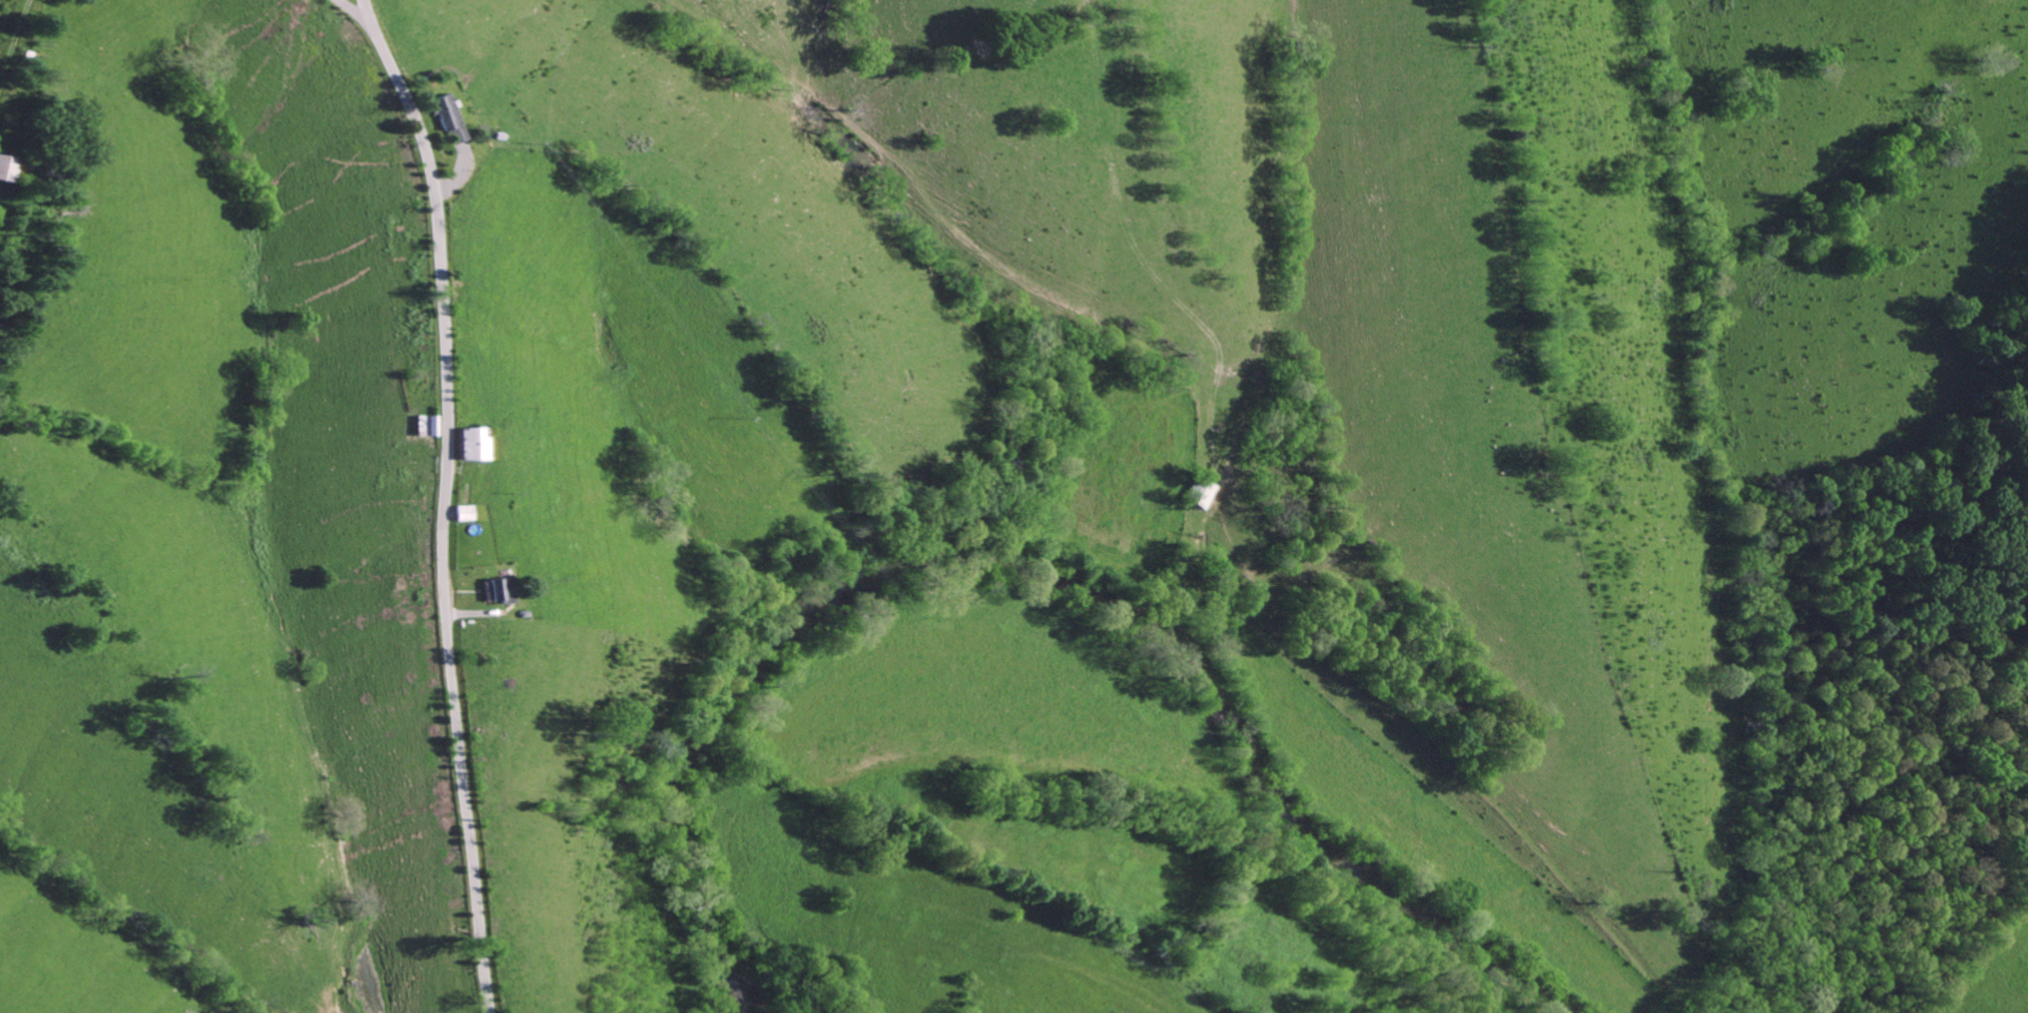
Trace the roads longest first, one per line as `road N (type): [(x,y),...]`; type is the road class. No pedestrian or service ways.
road 1 (secondary): [(364,0),(428,179),(445,591),(487,1012)]

